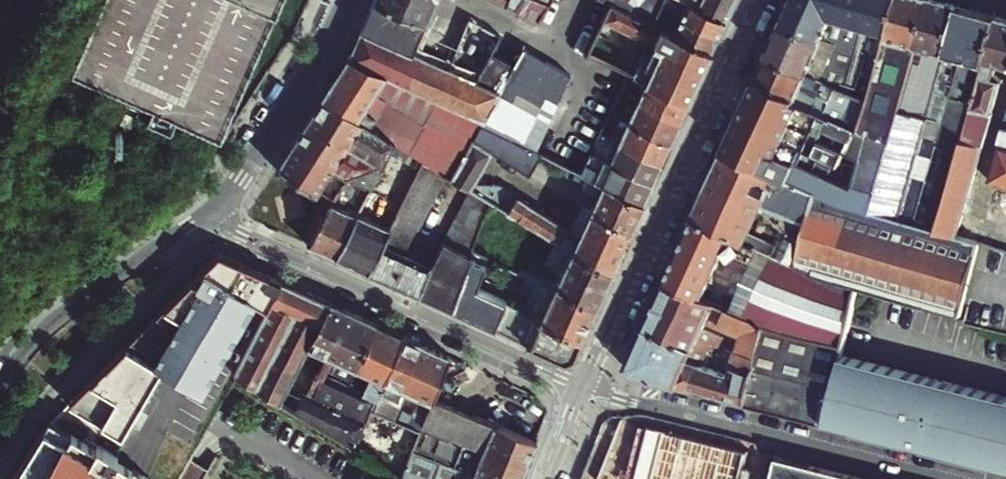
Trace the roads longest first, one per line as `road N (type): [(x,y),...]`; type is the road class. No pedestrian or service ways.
road 1 (tertiary): [(586,388),(759,0)]
road 2 (residential): [(586,388),(242,233),(215,208)]
road 3 (residential): [(936,478),(586,388)]
road 4 (tertiary): [(215,208),(52,323),(0,387)]
road 5 (tertiary): [(346,0),(252,163),(215,208)]

